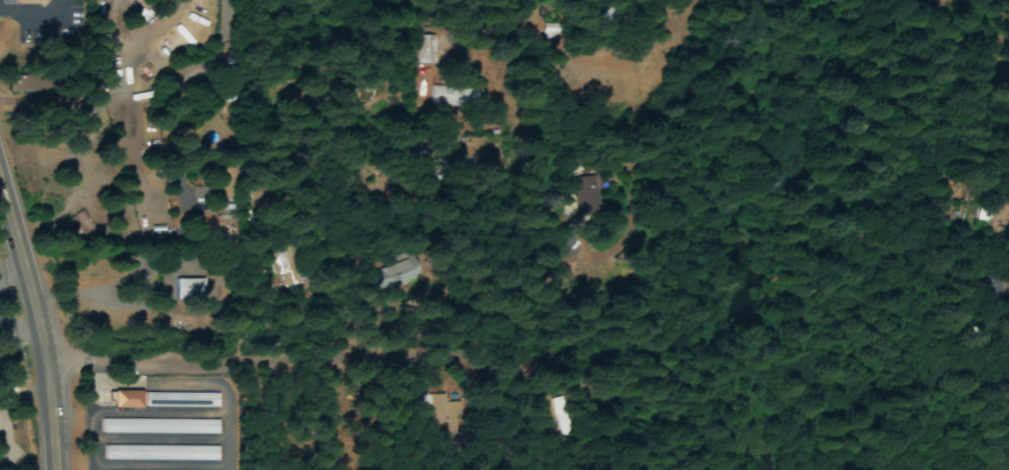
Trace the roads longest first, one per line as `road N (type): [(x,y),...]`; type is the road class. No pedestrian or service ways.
road 1 (residential): [(49,361),(1008,352)]
road 2 (secondary): [(61,469),(49,361),(0,170)]

